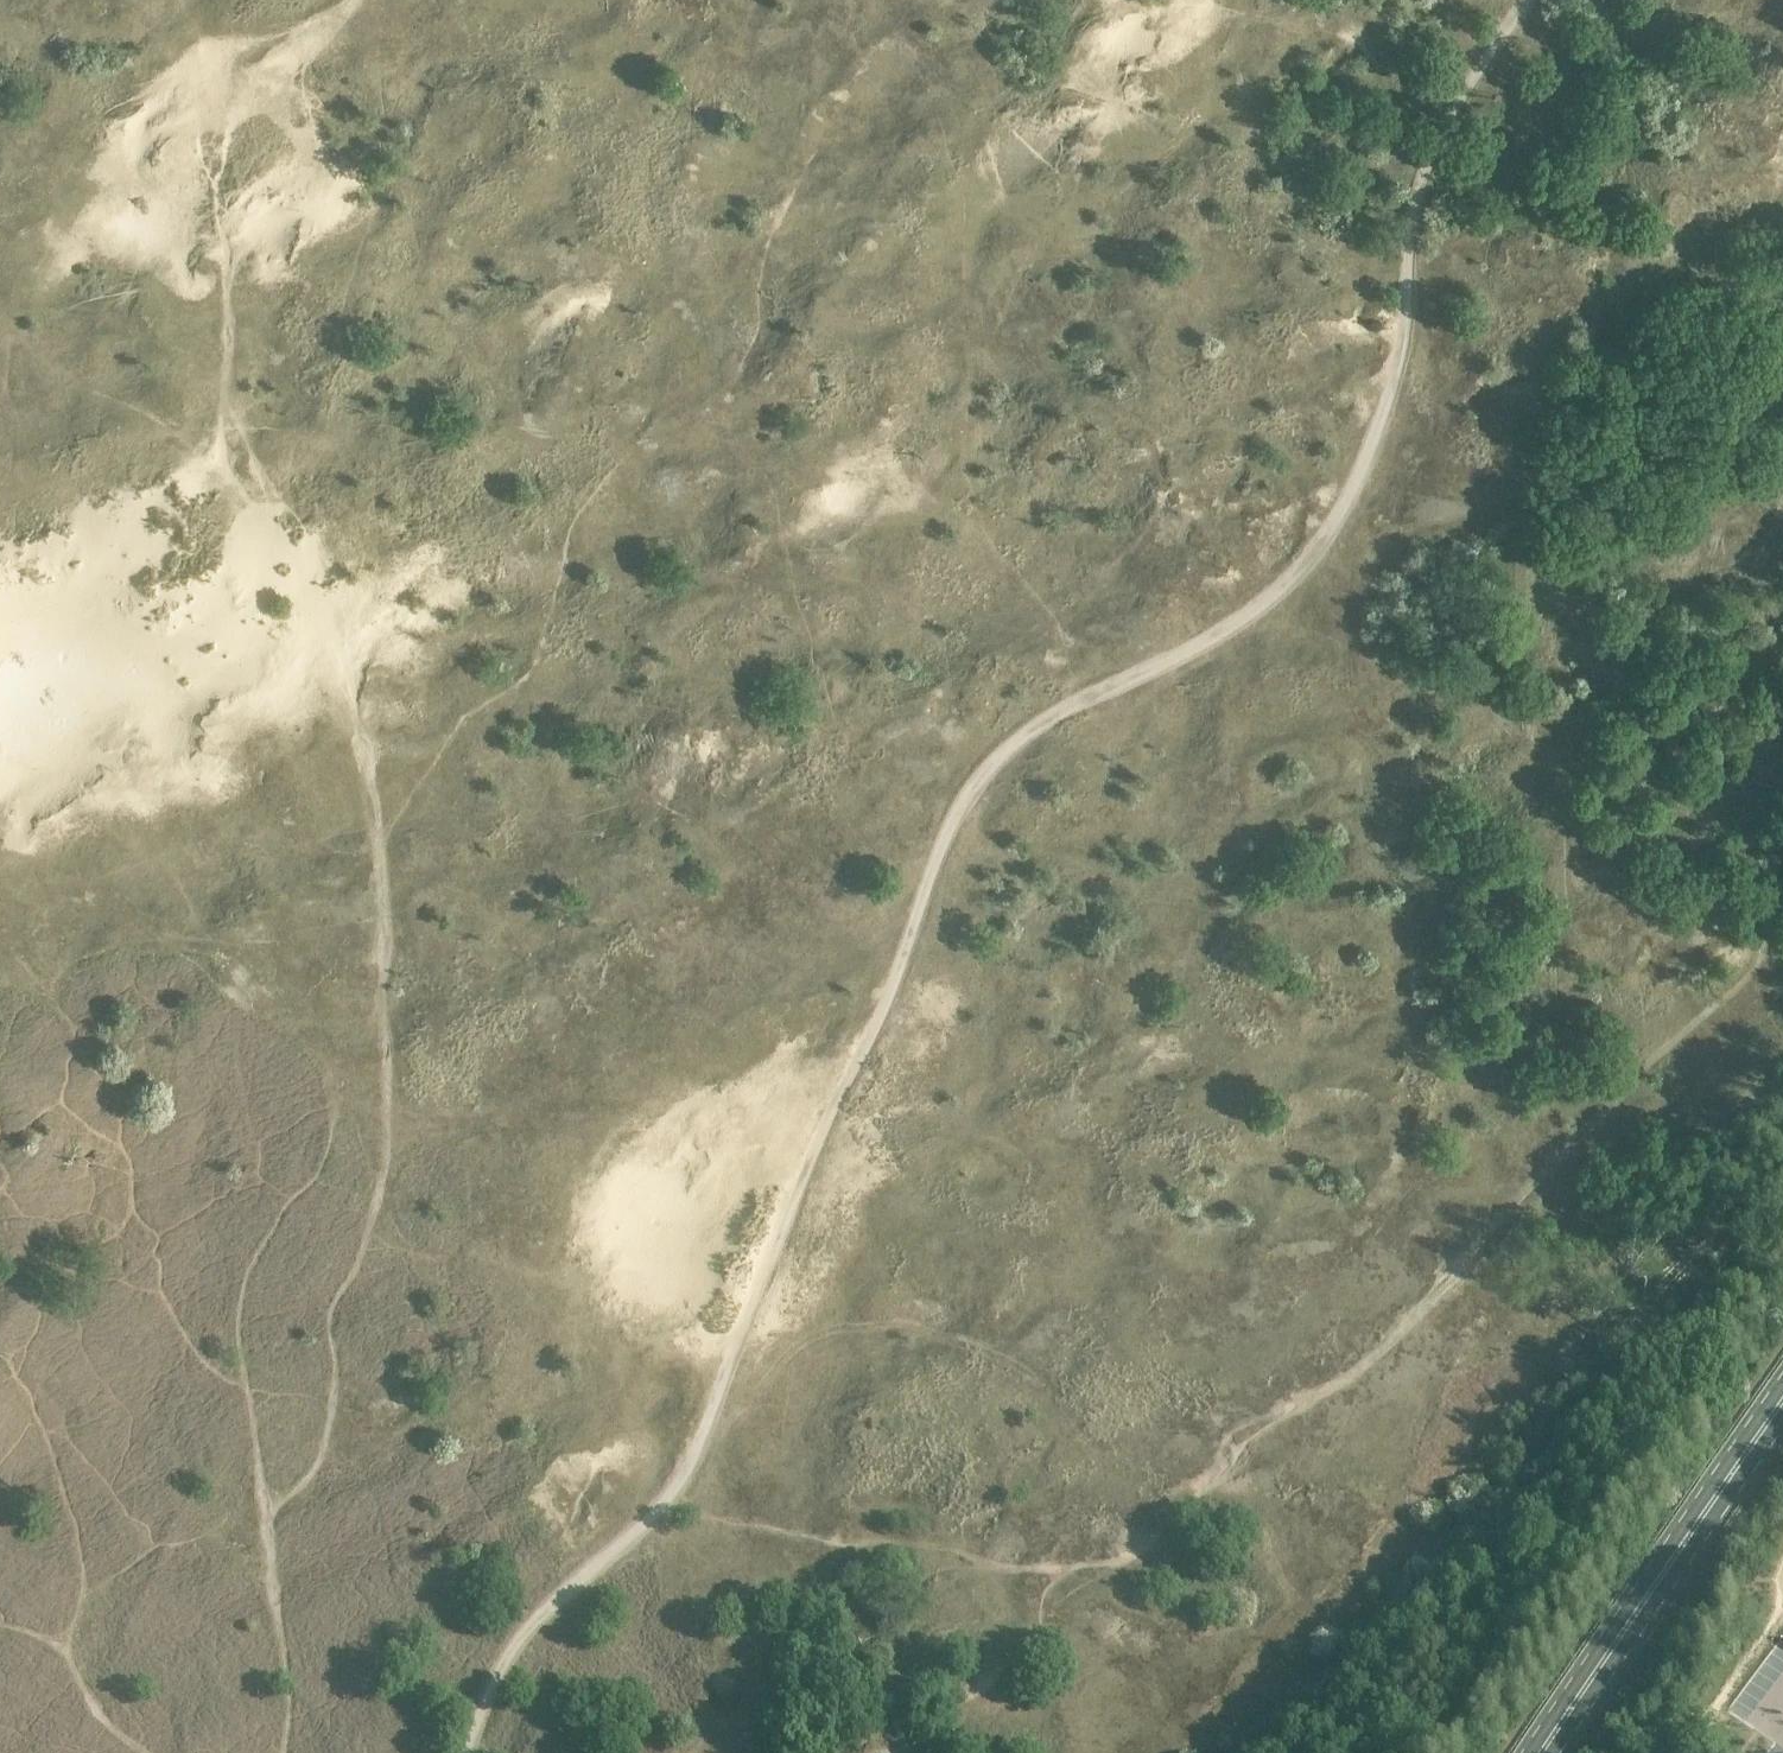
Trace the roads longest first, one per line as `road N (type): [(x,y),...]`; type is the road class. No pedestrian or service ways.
road 1 (track): [(465,1752),(517,1639),(663,1505),(688,1471),(755,1296),(898,977),(944,837),(964,799),(1035,726),(1238,624),(1322,544),(1396,375),(1419,196),(1457,112),(1528,0)]
road 2 (primary): [(1782,1386),(1534,1752)]

